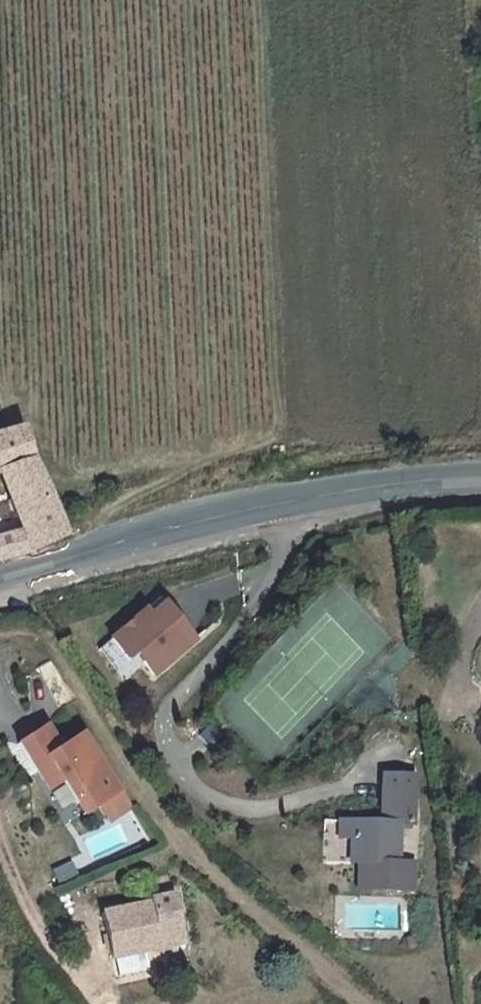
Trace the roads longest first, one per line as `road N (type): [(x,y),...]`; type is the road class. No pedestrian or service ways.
road 1 (secondary): [(0,592),(309,520),(480,502)]

